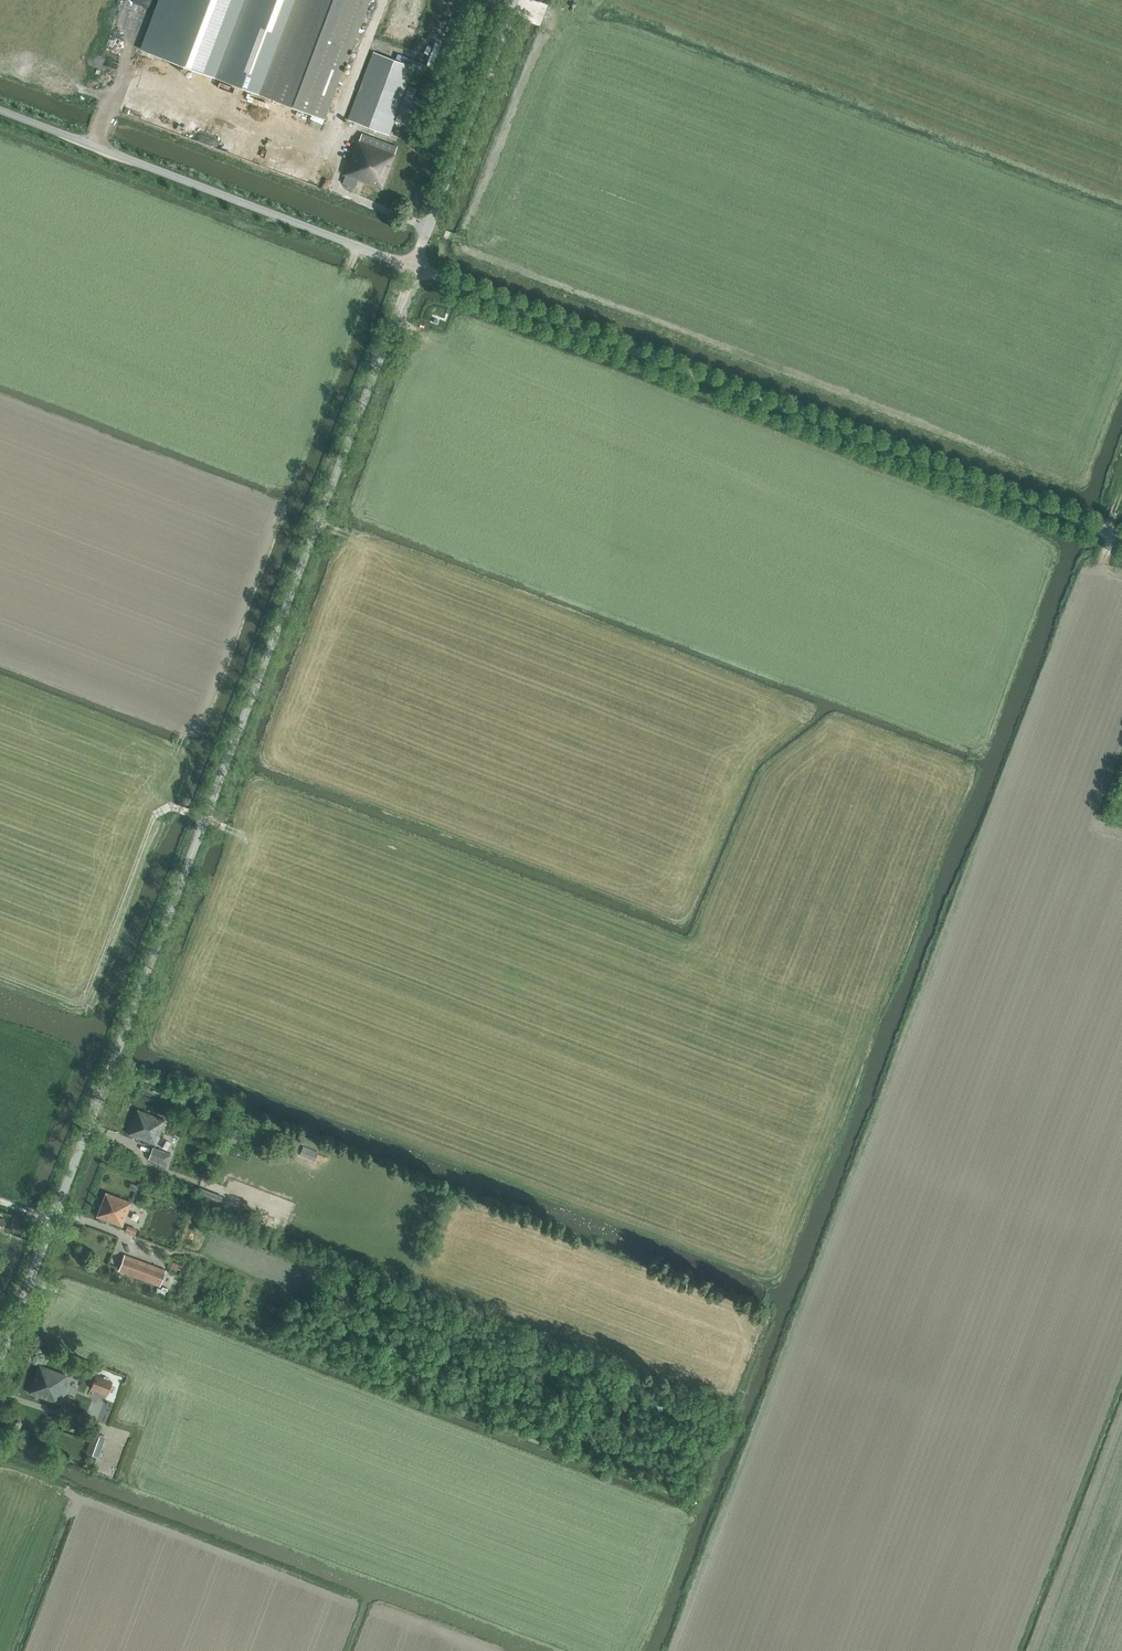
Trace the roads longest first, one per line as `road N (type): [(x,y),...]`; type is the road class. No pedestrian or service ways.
road 1 (unclassified): [(0,1361),(413,267)]
road 2 (unclassified): [(1121,537),(413,267)]
road 3 (unclassified): [(413,267),(0,109)]
road 4 (unclassified): [(413,267),(517,0)]

